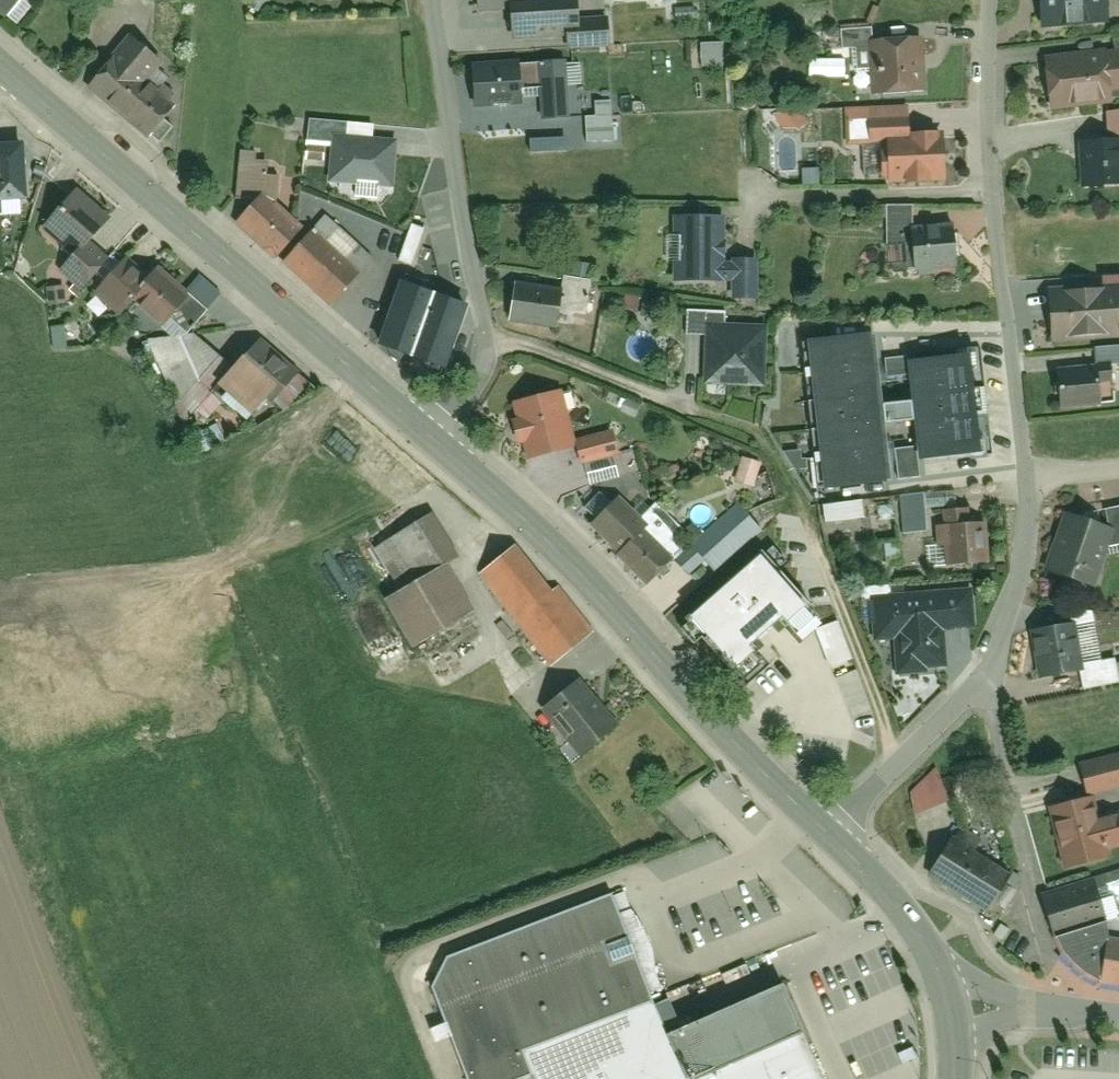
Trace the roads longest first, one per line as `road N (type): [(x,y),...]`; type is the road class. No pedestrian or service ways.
road 1 (track): [(898,764),(799,506),(754,430),(486,336)]
road 2 (tertiary): [(435,441),(0,70)]
road 3 (tertiary): [(826,833),(533,525),(435,441)]
road 4 (residential): [(1026,478),(994,196),(989,0)]
road 5 (residential): [(435,441),(485,381),(490,357),(431,0)]
road 6 (residential): [(826,833),(983,682),(1029,542),(1026,478)]
road 7 (tertiary): [(958,1008),(936,957),(826,833)]
road 8 (residential): [(1118,1020),(958,1008)]

